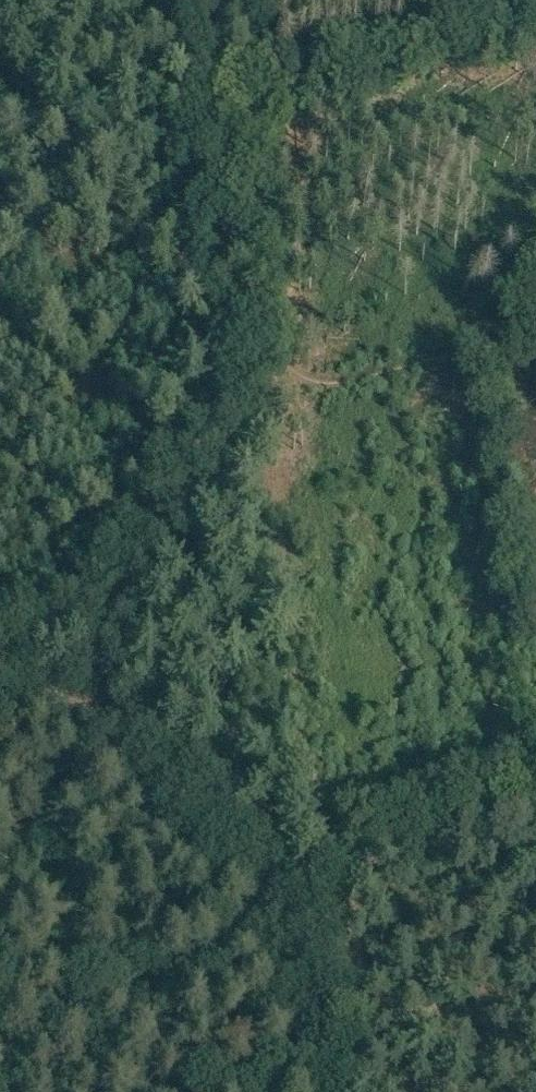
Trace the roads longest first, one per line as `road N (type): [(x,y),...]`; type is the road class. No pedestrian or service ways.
road 1 (track): [(338,1091),(304,954),(276,905),(110,718),(107,592)]
road 2 (track): [(231,372),(195,0)]
road 3 (track): [(276,905),(326,880),(535,819)]
road 4 (track): [(107,592),(180,522),(226,428),(231,372)]
road 5 (track): [(107,592),(0,653)]
road 6 (track): [(110,718),(0,665)]

